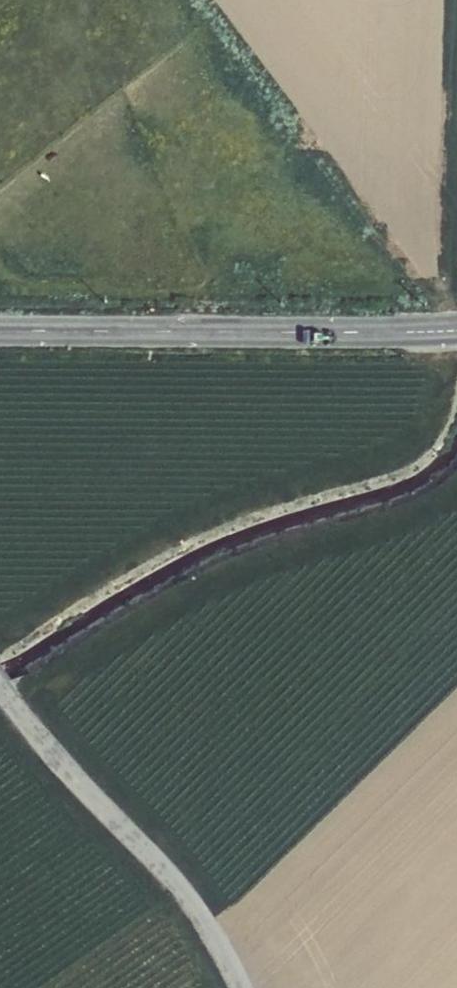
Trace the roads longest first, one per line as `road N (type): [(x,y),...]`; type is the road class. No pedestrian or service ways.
road 1 (tertiary): [(456,331),(0,333)]

